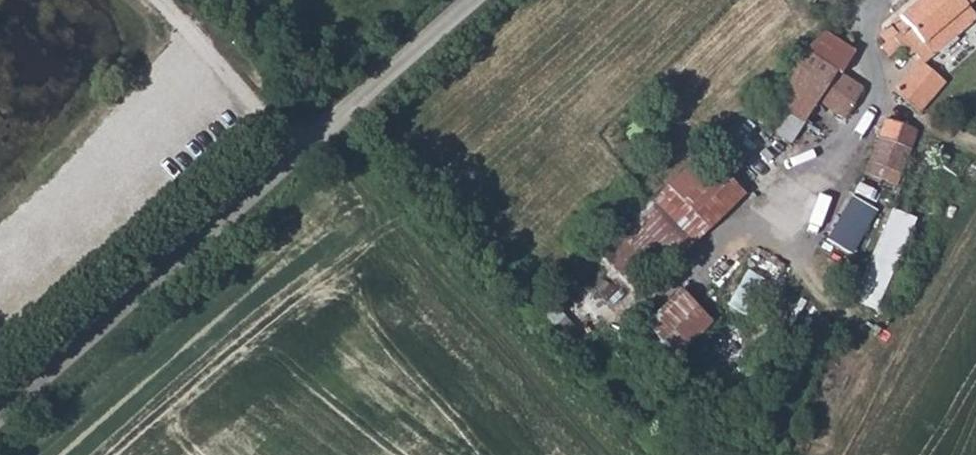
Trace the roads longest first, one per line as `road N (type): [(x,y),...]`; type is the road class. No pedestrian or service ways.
road 1 (unclassified): [(0,418),(475,0)]
road 2 (track): [(358,103),(409,165),(481,222),(530,244),(592,289),(631,301),(708,262),(822,162)]
road 3 (track): [(154,0),(306,149)]
road 4 (unclassified): [(880,0),(867,16),(865,40),(876,67),(872,106),(822,162)]

